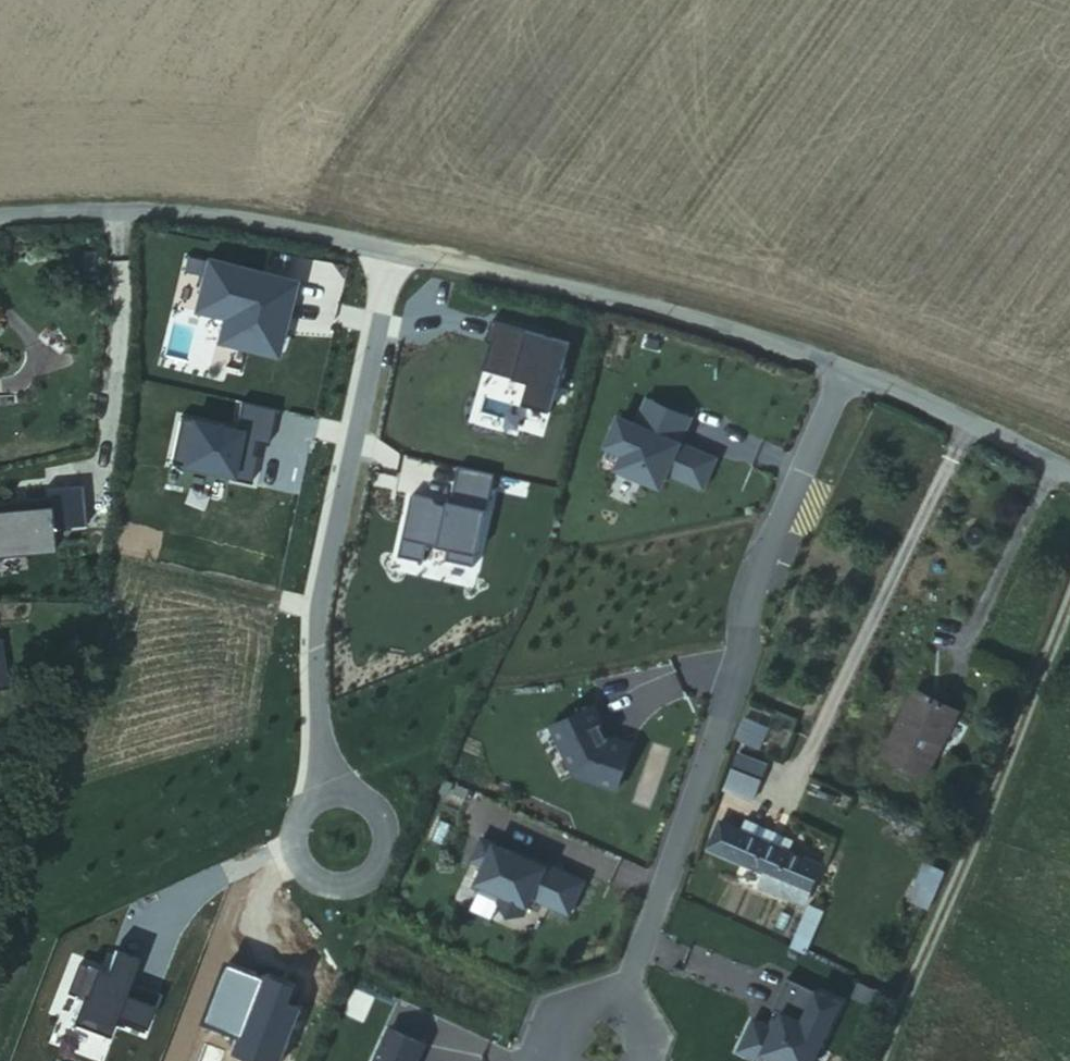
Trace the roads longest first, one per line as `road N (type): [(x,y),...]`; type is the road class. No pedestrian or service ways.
road 1 (residential): [(846,367),(758,592),(748,657),(622,995)]
road 2 (residential): [(390,246),(316,609),(329,795)]
road 3 (track): [(1069,600),(881,1060)]
road 4 (unclassified): [(846,367),(737,331),(390,246)]
road 5 (unclassified): [(390,246),(184,212),(0,216)]
road 6 (unclassified): [(1069,471),(846,367)]
road 7 (residential): [(303,869),(347,887),(384,858),(385,825),(376,810),(346,794),(329,795)]
road 8 (residential): [(622,995),(587,991),(556,1009),(542,1042),(544,1060)]

